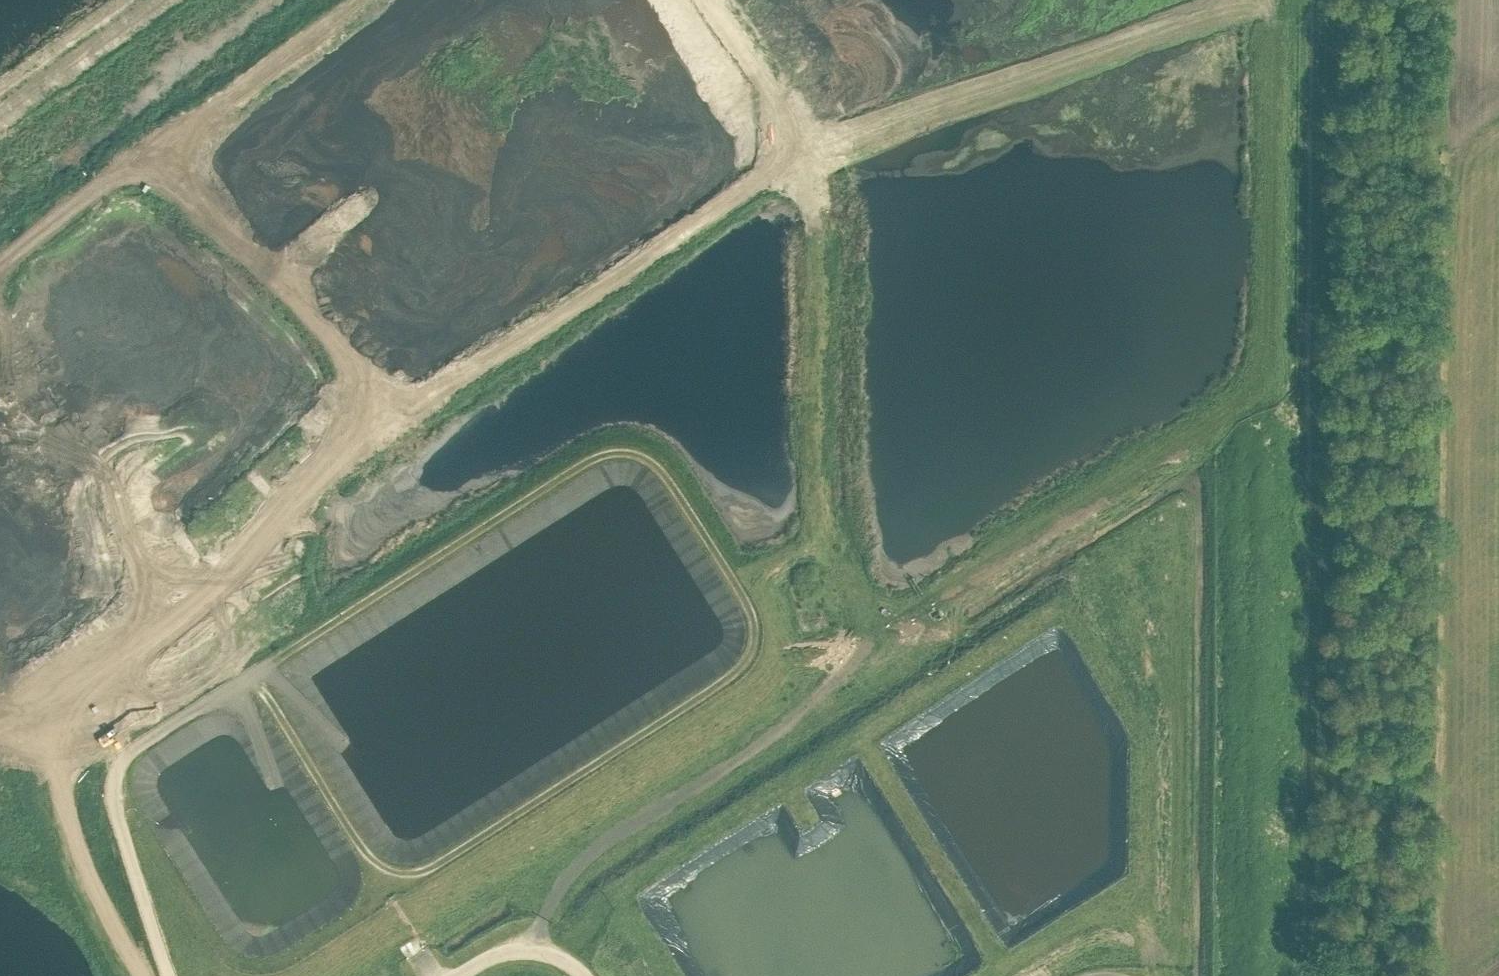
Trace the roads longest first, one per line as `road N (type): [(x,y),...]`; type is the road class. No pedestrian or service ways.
road 1 (track): [(1332,0),(1322,975)]

